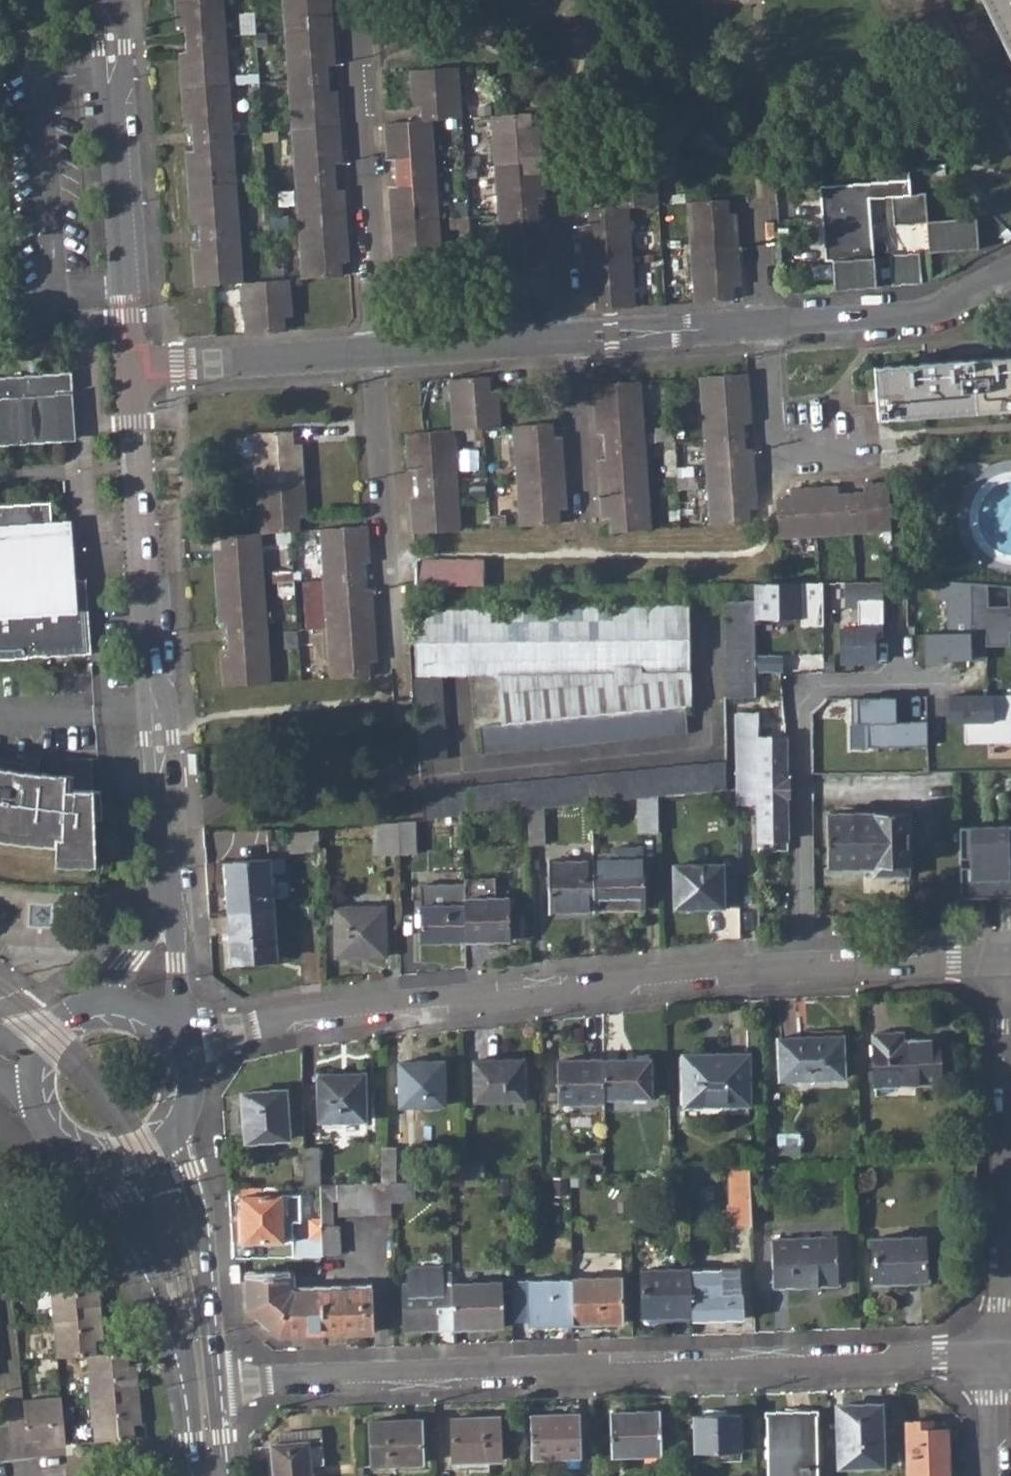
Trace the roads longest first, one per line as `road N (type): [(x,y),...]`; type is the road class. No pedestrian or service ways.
road 1 (residential): [(214,1380),(996,1355)]
road 2 (tertiary): [(136,369),(166,853),(165,926),(147,1006)]
road 3 (residential): [(183,1044),(309,1014),(803,965)]
road 4 (residential): [(996,1355),(1009,957)]
road 5 (tertiary): [(110,0),(136,369)]
road 6 (residential): [(803,965),(802,704),(818,685),(899,685)]
road 7 (residential): [(359,0),(376,351)]
road 8 (residential): [(376,351),(396,684)]
road 9 (tertiary): [(78,1152),(164,1303),(191,1382)]
road 10 (residential): [(1010,272),(945,304),(766,324)]
road 11 (residential): [(376,351),(136,369)]
road 12 (residential): [(557,123),(571,337)]
road 13 (residential): [(571,337),(588,549)]
road 14 (tertiary): [(214,1380),(203,1226),(190,1171)]
road 15 (residential): [(803,965),(1009,957)]
road 16 (residential): [(571,337),(376,351)]
road 17 (residential): [(766,324),(571,337)]
road 18 (residential): [(766,324),(779,452),(840,450)]
road 19 (tertiary): [(147,1006),(89,1000),(62,1013),(39,1039)]
road 20 (residential): [(997,1475),(996,1355)]

